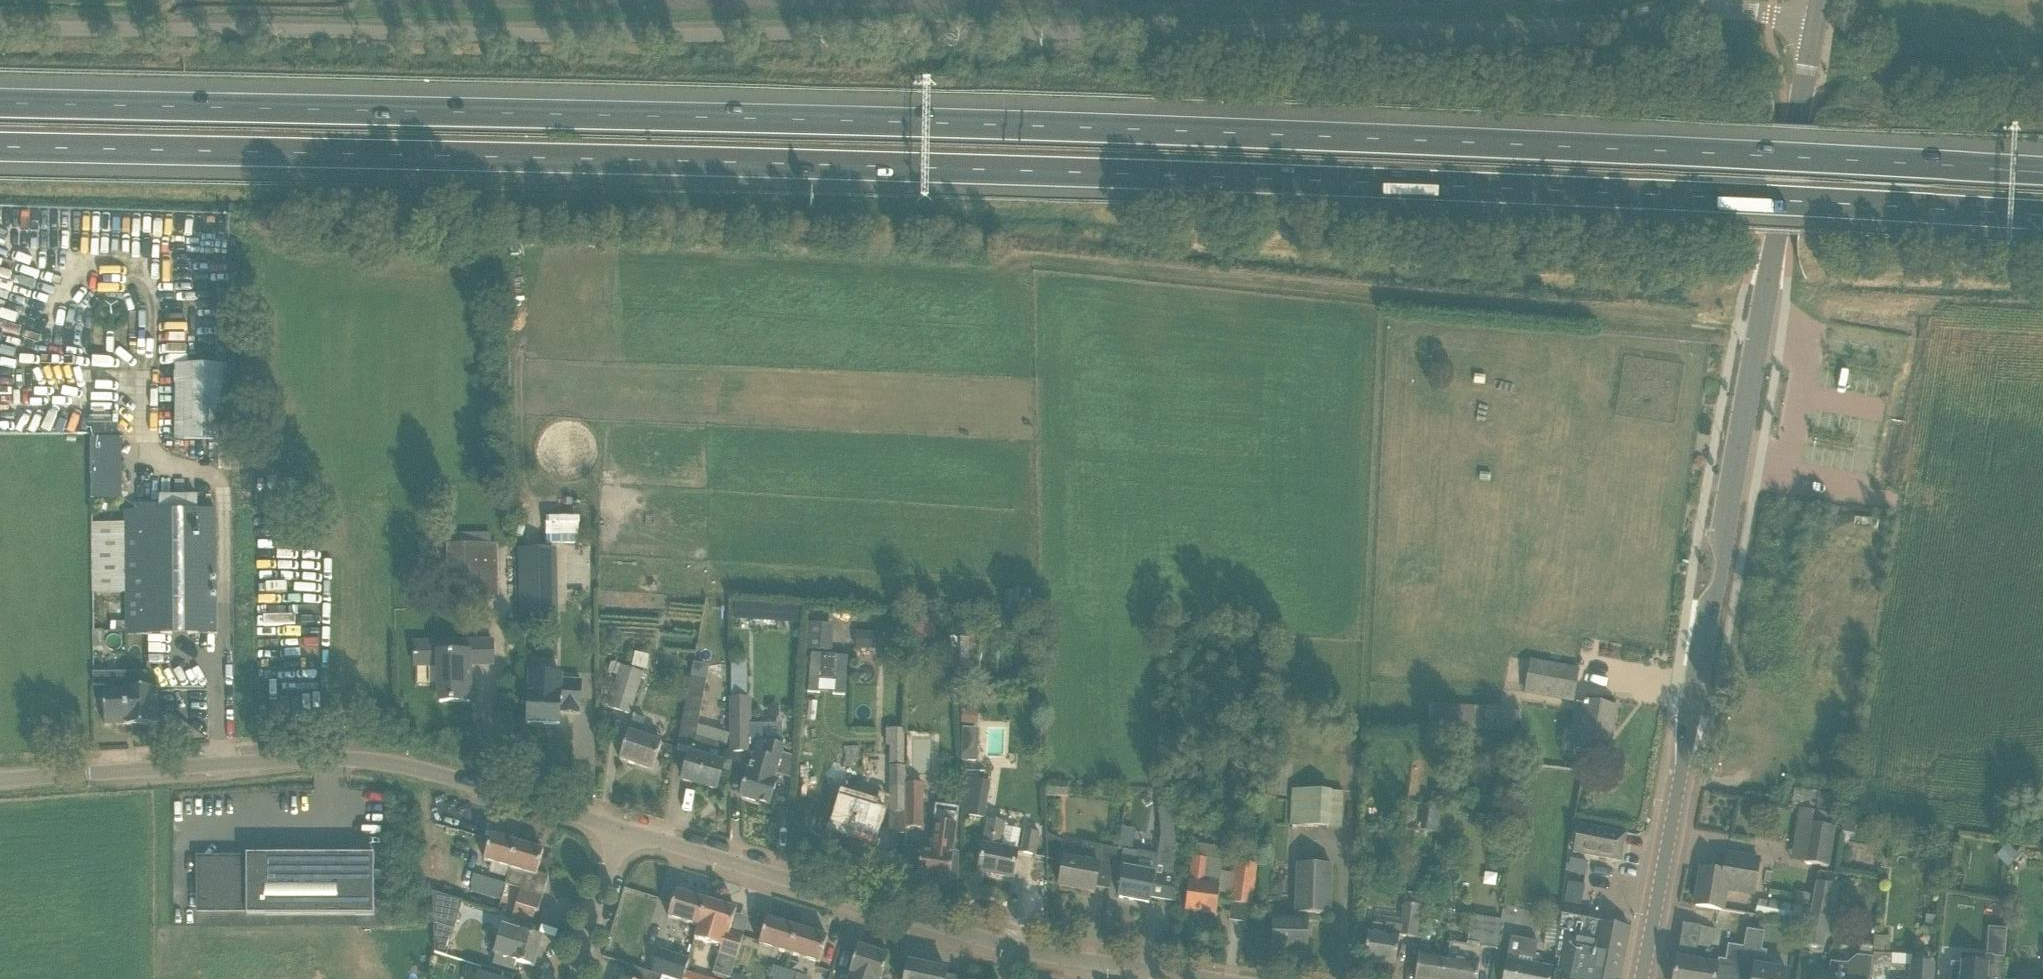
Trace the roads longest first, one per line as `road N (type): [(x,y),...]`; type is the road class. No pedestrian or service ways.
road 1 (motorway): [(2042,173),(989,124),(0,103)]
road 2 (motorway): [(0,147),(1079,171),(2042,215)]
road 3 (unclassified): [(0,21),(1578,31),(1706,10),(1814,20)]
road 4 (tertiary): [(1640,978),(1720,573),(1814,20)]
road 5 (residential): [(1226,978),(1040,949),(621,830)]
road 6 (unclassified): [(0,778),(192,760),(380,761)]
road 7 (residential): [(380,761),(621,830)]
road 8 (residential): [(581,978),(621,830)]

